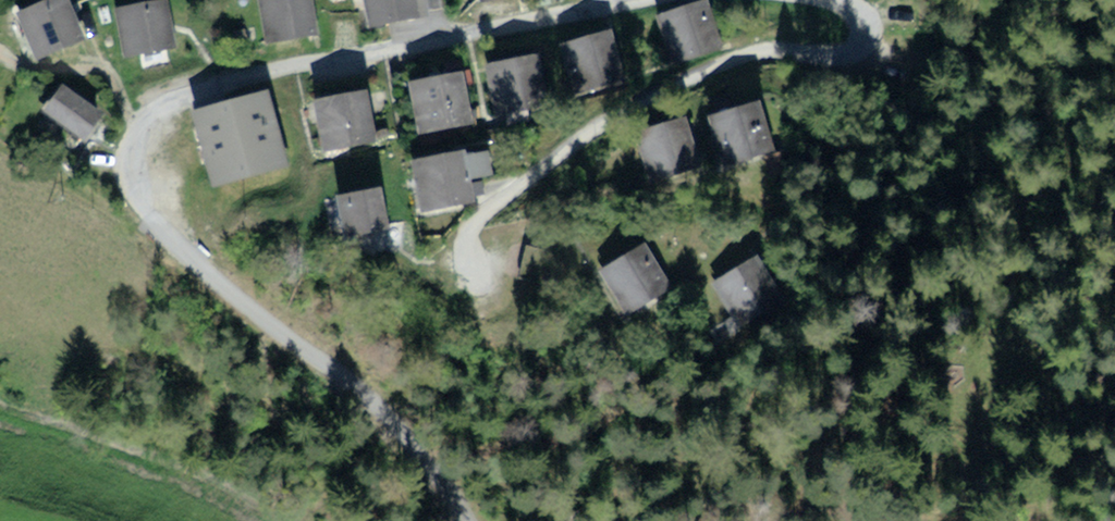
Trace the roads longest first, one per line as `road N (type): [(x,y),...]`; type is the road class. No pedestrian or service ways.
road 1 (residential): [(473,520),(387,412),(200,264),(126,166),(131,138),(146,105),(167,85),(648,0)]
road 2 (residential): [(828,0),(875,27),(873,66),(863,72),(767,66),(648,108),(485,205),(465,226),(460,246),(476,277)]

